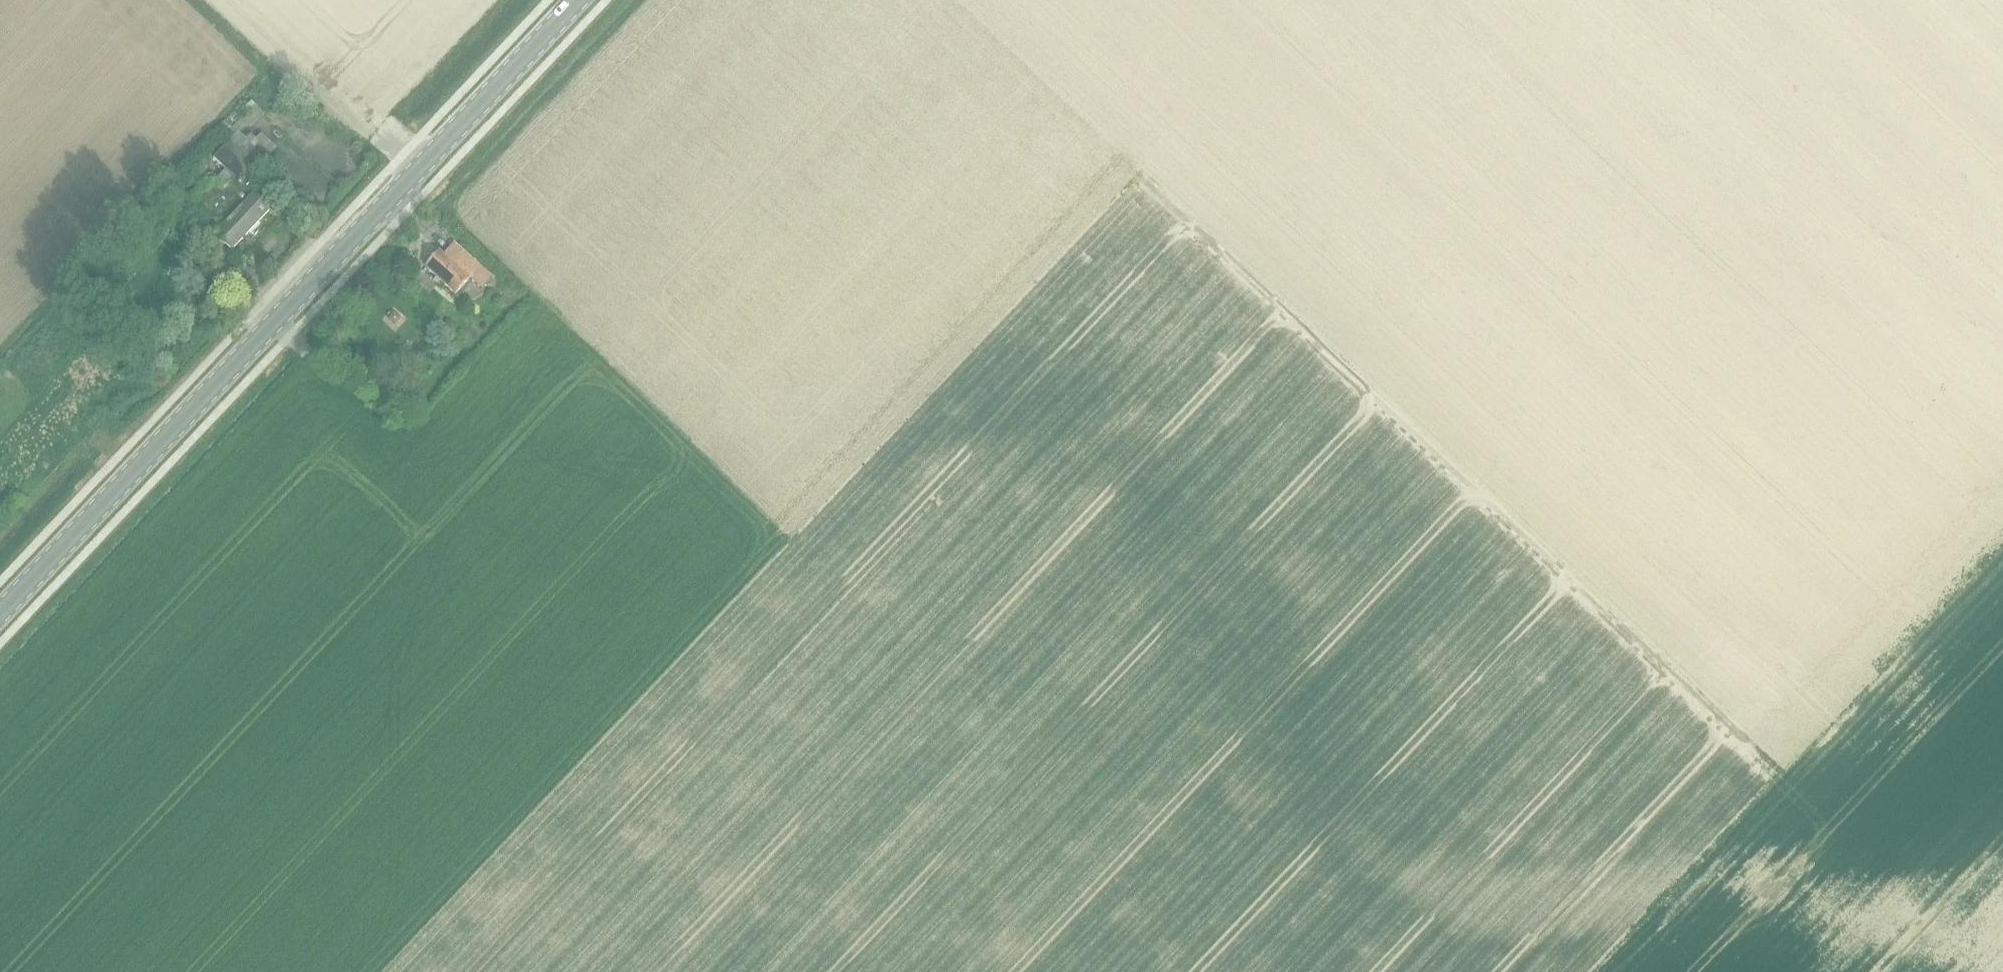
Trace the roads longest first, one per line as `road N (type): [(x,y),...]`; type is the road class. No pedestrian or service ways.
road 1 (secondary): [(0,614),(578,0)]

